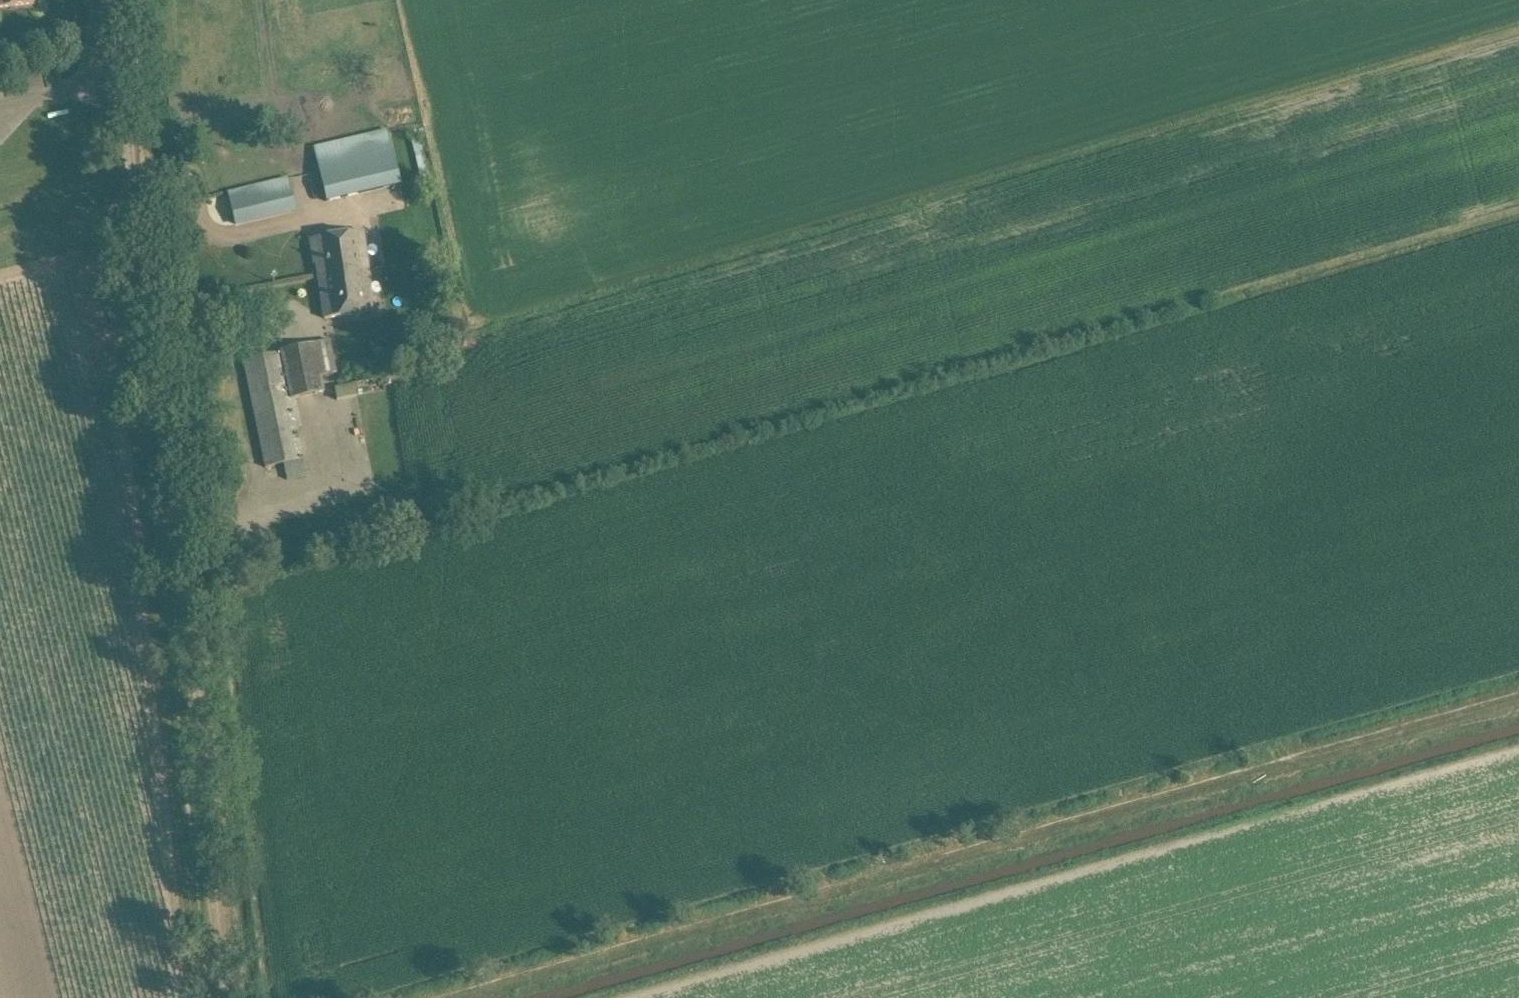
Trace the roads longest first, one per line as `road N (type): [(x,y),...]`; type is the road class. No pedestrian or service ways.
road 1 (track): [(1518,707),(482,997)]
road 2 (track): [(221,997),(152,367)]
road 3 (unclassified): [(152,367),(111,0)]

